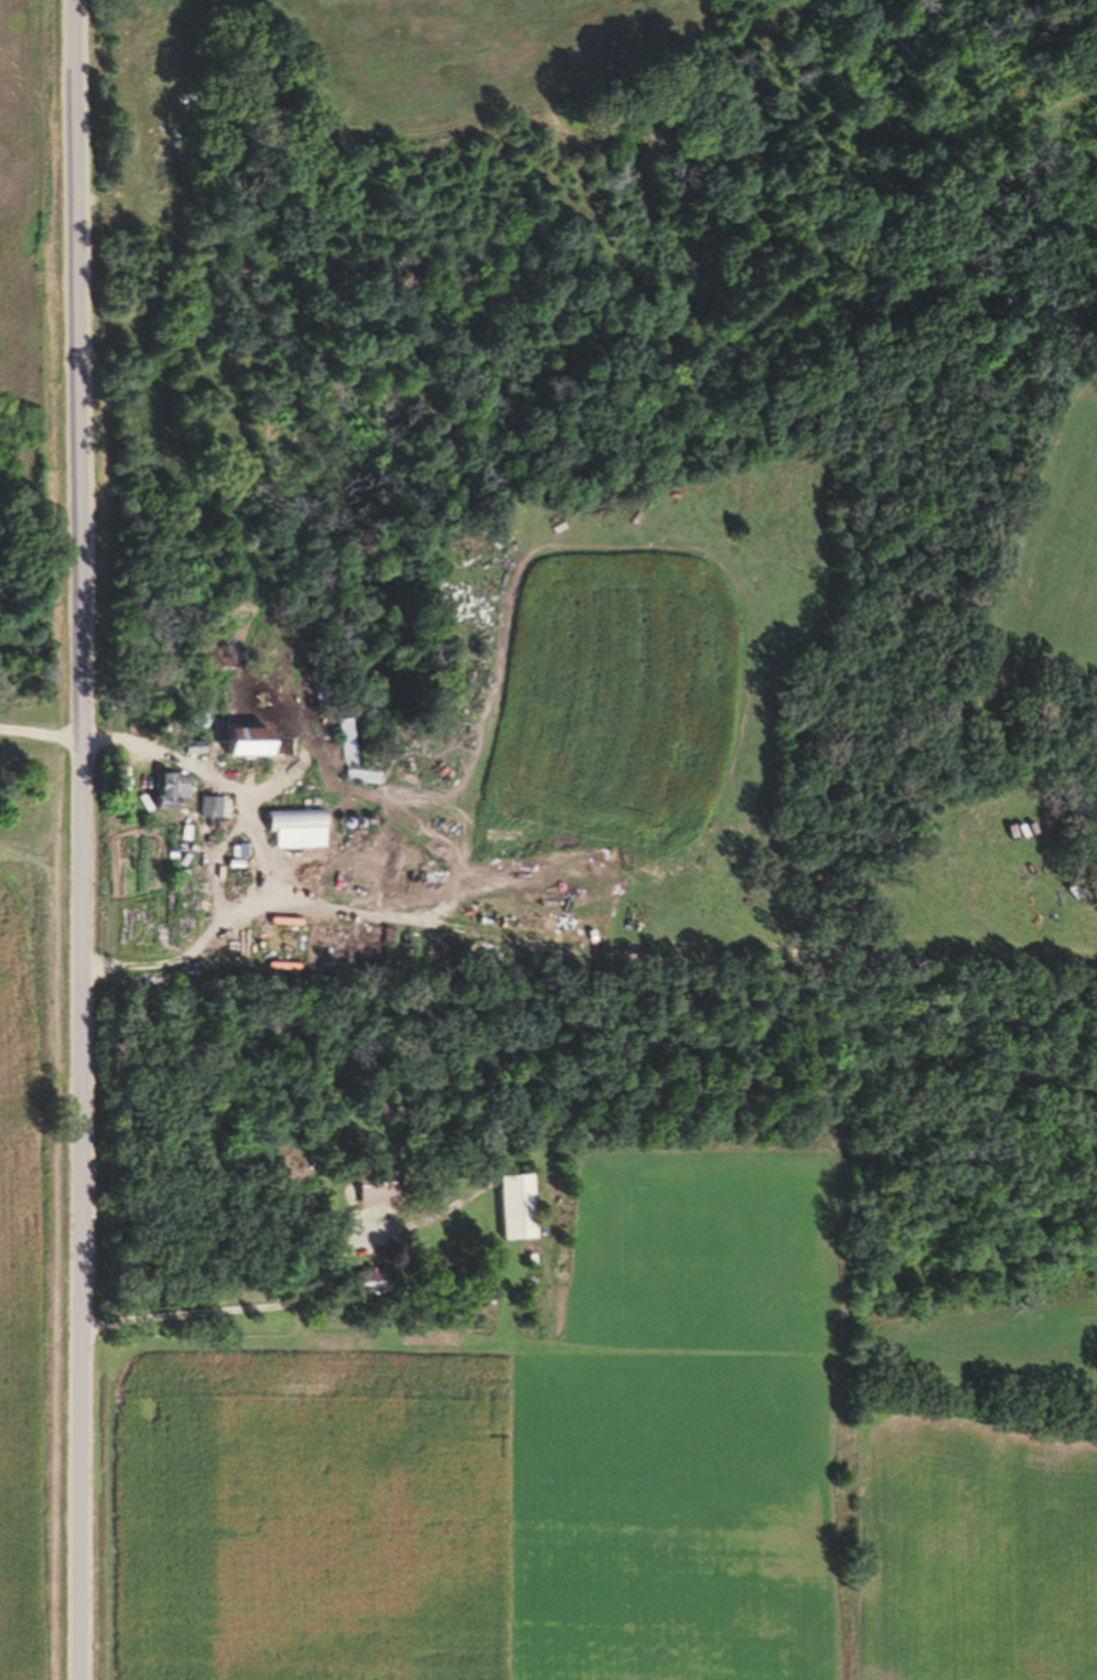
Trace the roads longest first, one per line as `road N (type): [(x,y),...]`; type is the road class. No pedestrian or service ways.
road 1 (residential): [(82,1679),(85,812),(74,0)]
road 2 (residential): [(83,771),(222,796),(255,822),(386,816),(445,764),(462,569),(508,516),(594,491),(781,314),(1096,137)]

